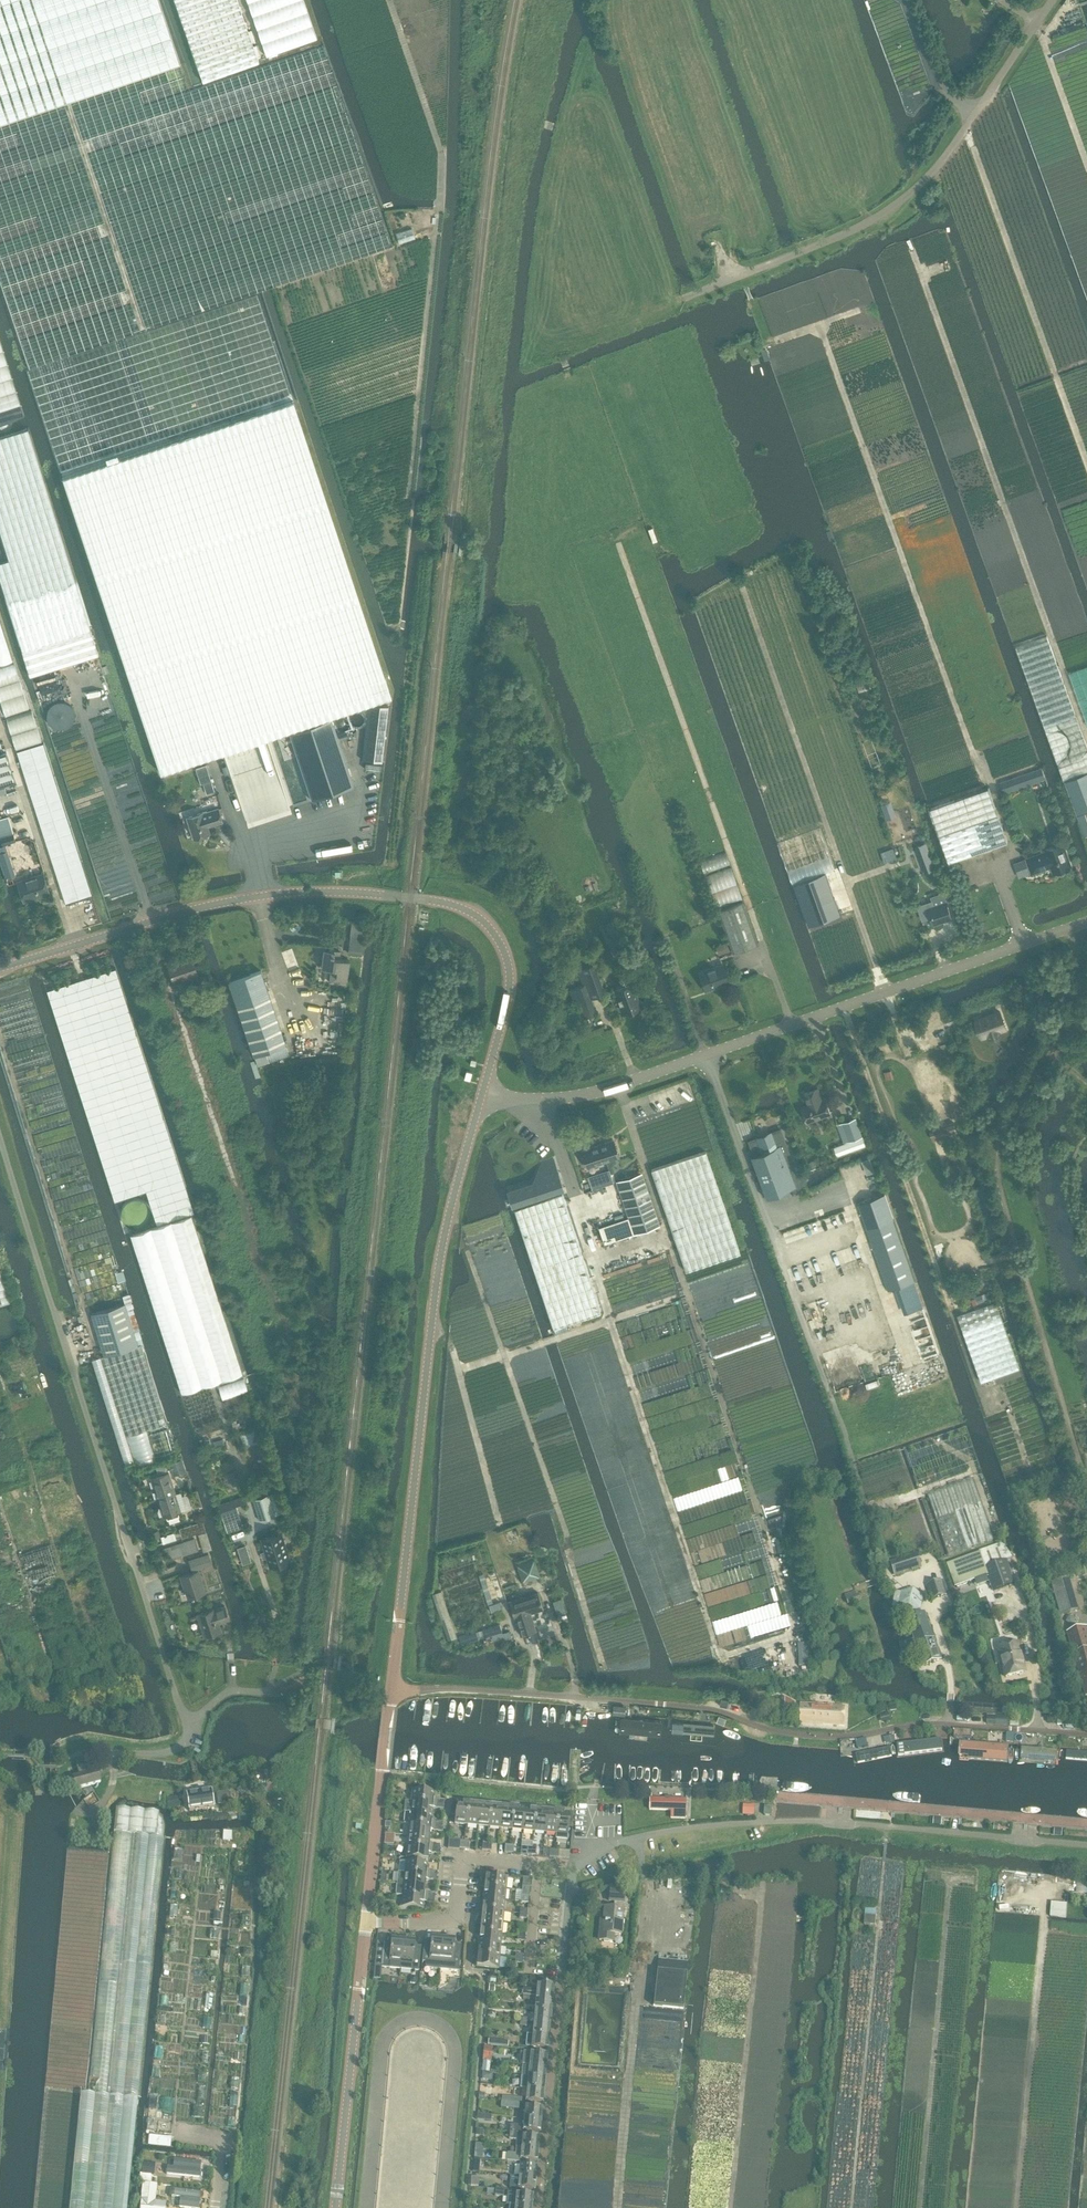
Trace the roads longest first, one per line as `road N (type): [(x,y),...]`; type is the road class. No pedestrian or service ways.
road 1 (unclassified): [(391,1691),(696,1707),(792,1735),(857,1737),(935,1723),(1086,1735)]
road 2 (tertiary): [(0,970),(152,919),(277,894),(451,904),(492,930),(510,975),(481,1099)]
road 3 (unclassified): [(481,1099),(563,1100),(616,1089),(1086,924)]
road 4 (unclassified): [(190,1724),(0,1134)]
road 5 (tertiary): [(391,1691),(441,1247),(481,1099)]
road 6 (track): [(233,1447),(70,946)]
road 7 (unclassified): [(573,1869),(591,1852),(655,1833),(792,1821),(1086,1845)]
road 8 (track): [(1086,999),(998,1156),(1086,1485)]
road 9 (track): [(408,499),(443,150),(390,0)]
road 10 (unclassified): [(1055,0),(910,196),(838,239),(692,296)]
road 11 (track): [(885,996),(747,589)]
road 12 (track): [(1086,460),(966,130)]
road 13 (residential): [(536,2207),(573,1869)]
road 14 (track): [(1010,2207),(1036,1921)]
road 15 (tertiary): [(336,2207),(367,1923)]
road 16 (track): [(730,2207),(763,1943)]
road 17 (residential): [(367,1923),(457,1920),(462,1859),(573,1869)]
road 18 (tertiary): [(367,1923),(391,1691)]
road 19 (track): [(888,1575),(823,1393)]

